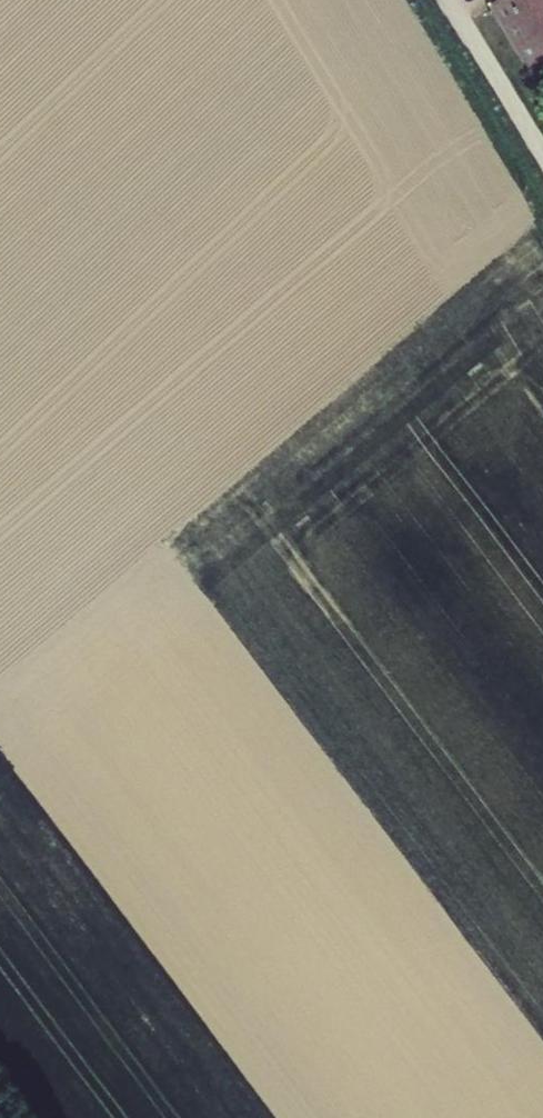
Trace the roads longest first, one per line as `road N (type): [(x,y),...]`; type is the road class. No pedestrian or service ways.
road 1 (residential): [(451,0),(542,151)]

